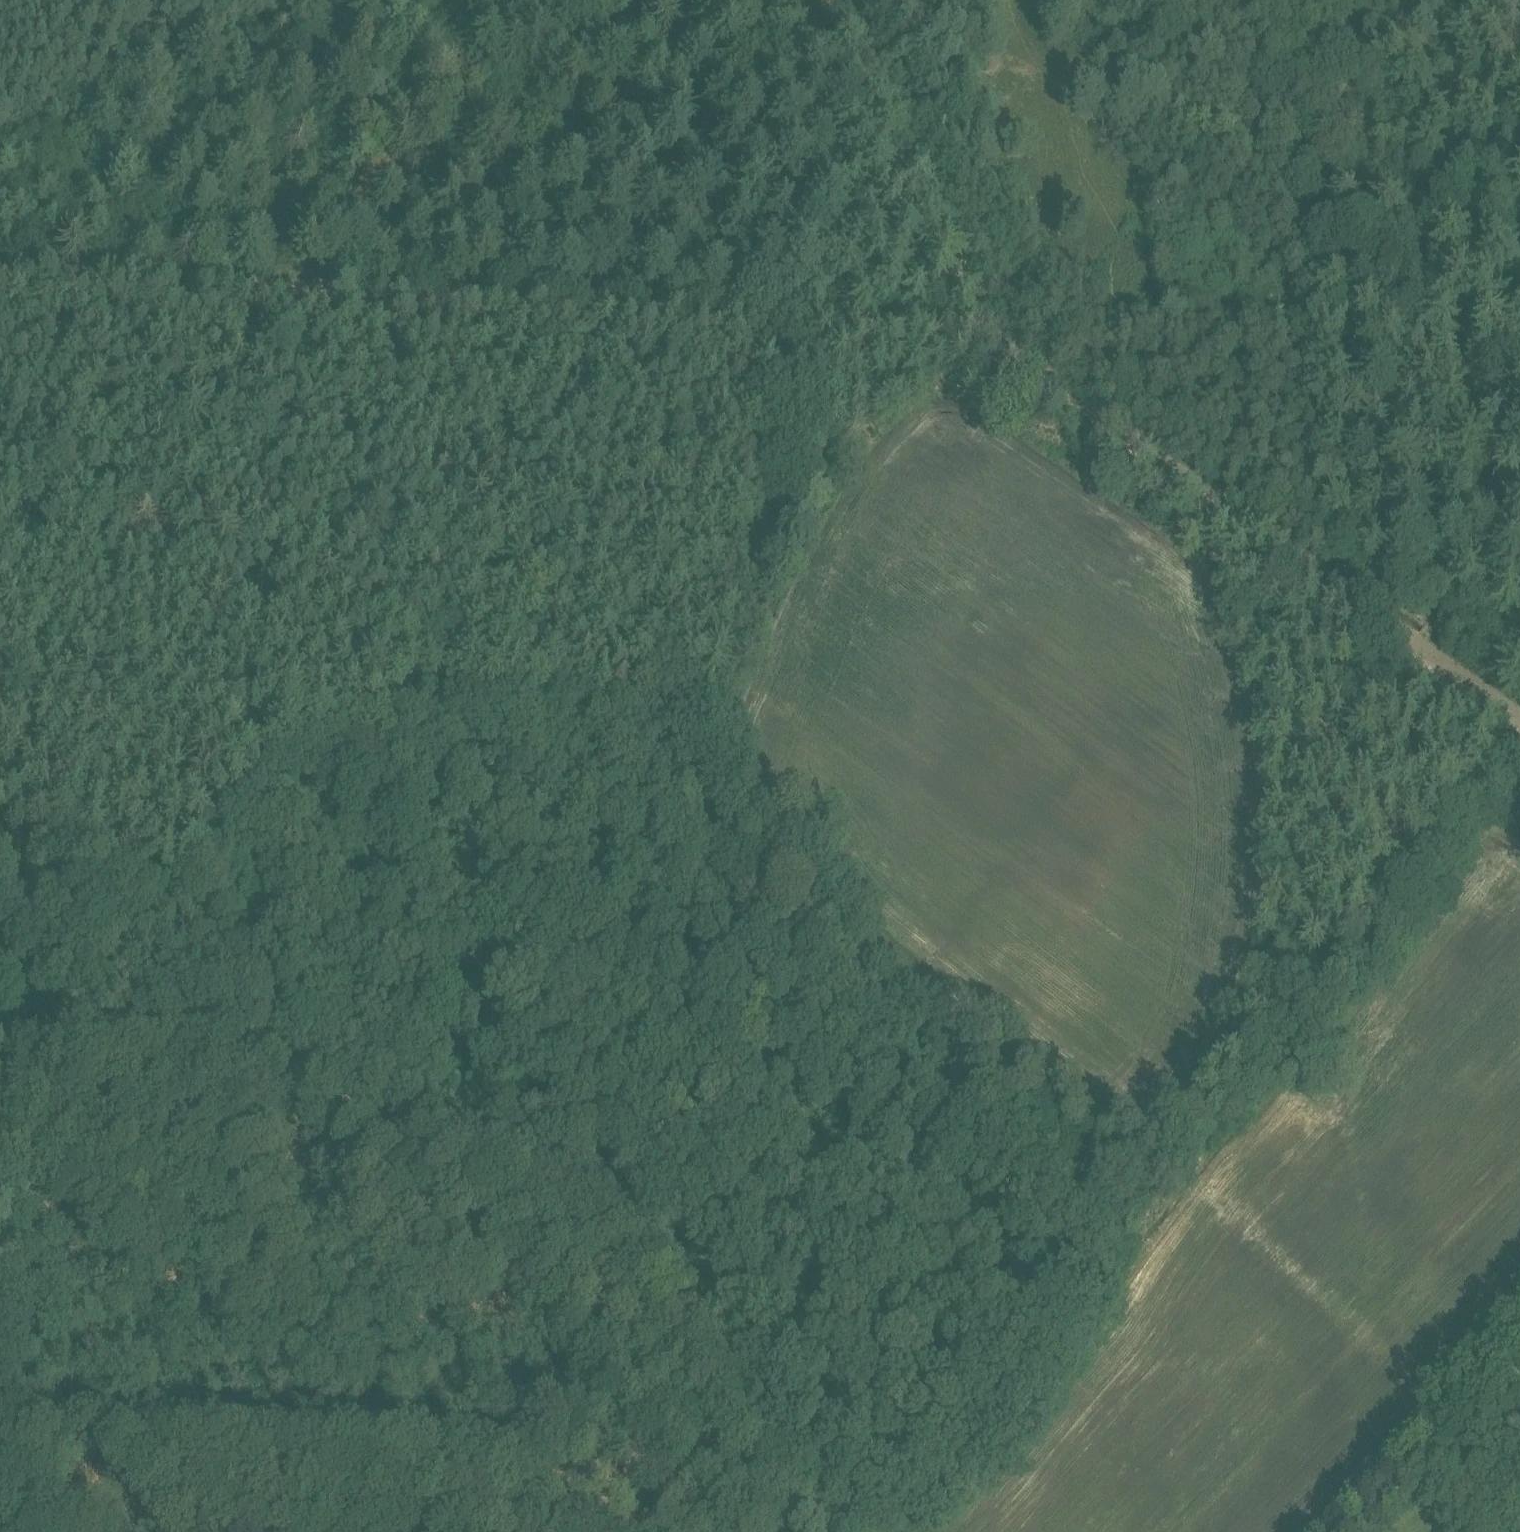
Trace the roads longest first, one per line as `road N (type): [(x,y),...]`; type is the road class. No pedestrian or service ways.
road 1 (track): [(0,271),(991,331)]
road 2 (track): [(1519,717),(1139,448),(991,331)]
road 3 (track): [(579,1531),(0,1495)]
road 4 (track): [(841,0),(991,331)]
road 5 (track): [(1519,1357),(1341,1531)]

